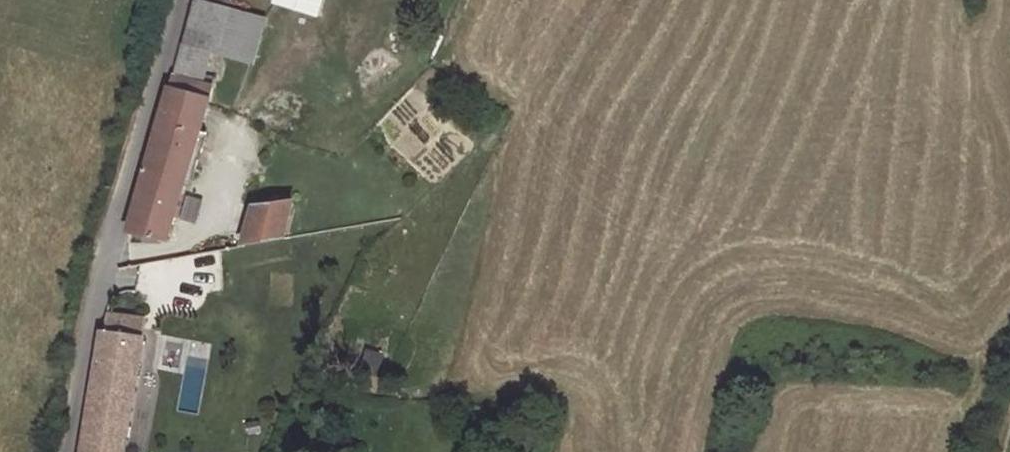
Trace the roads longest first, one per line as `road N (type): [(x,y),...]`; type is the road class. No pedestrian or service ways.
road 1 (unclassified): [(59,451),(93,272),(176,0)]

